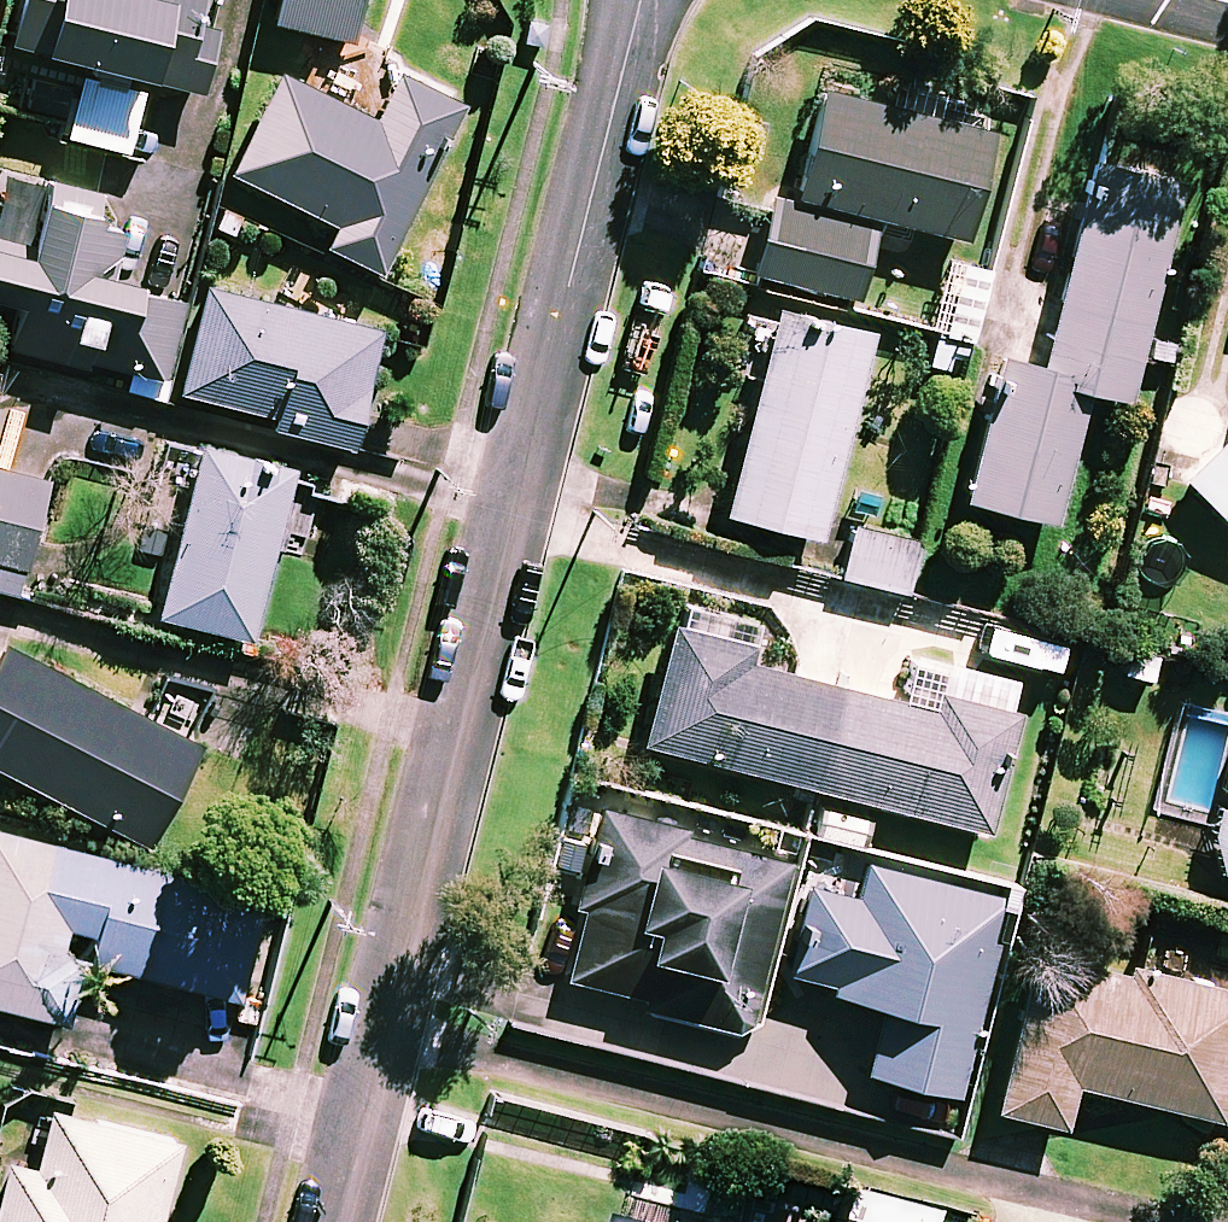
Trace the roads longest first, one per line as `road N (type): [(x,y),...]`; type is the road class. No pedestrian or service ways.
road 1 (residential): [(638,0),(335,1221)]

